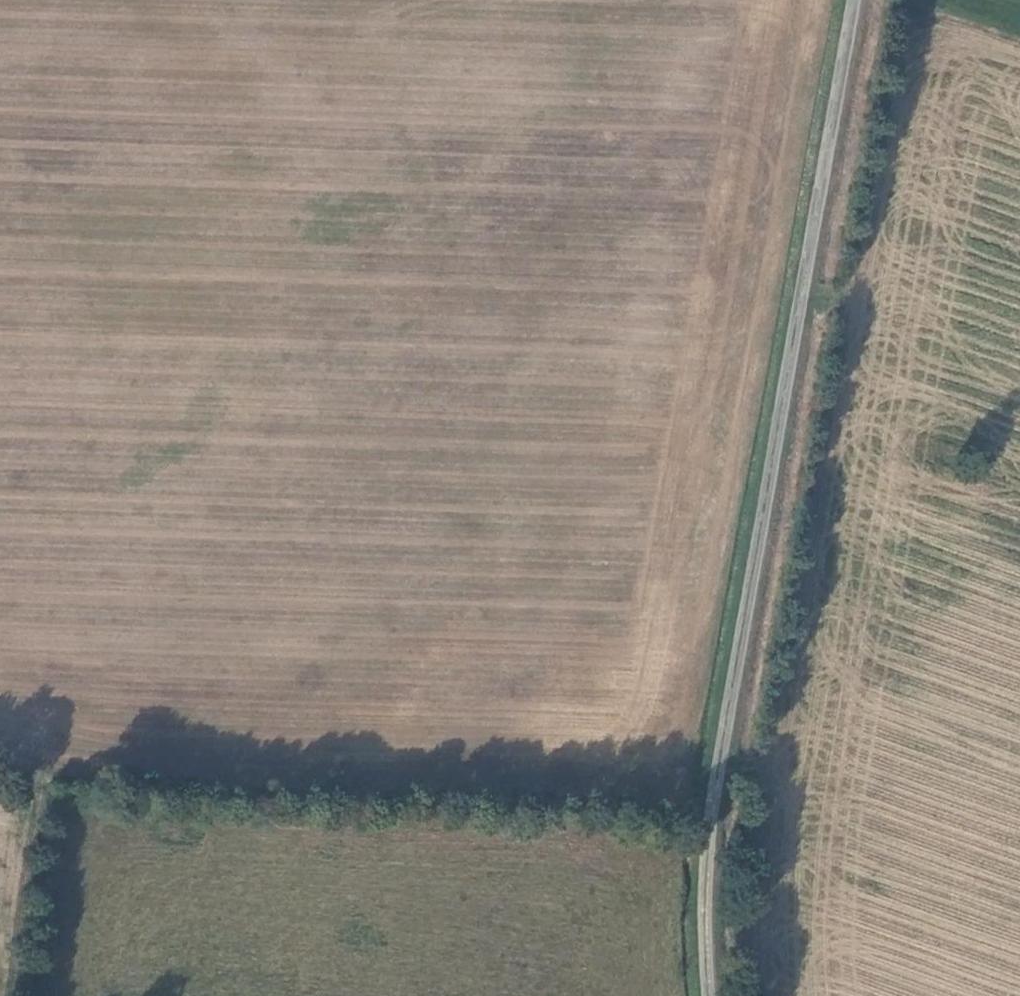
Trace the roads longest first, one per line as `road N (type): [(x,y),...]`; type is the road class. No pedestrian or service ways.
road 1 (unclassified): [(853,0),(719,782),(710,995)]

